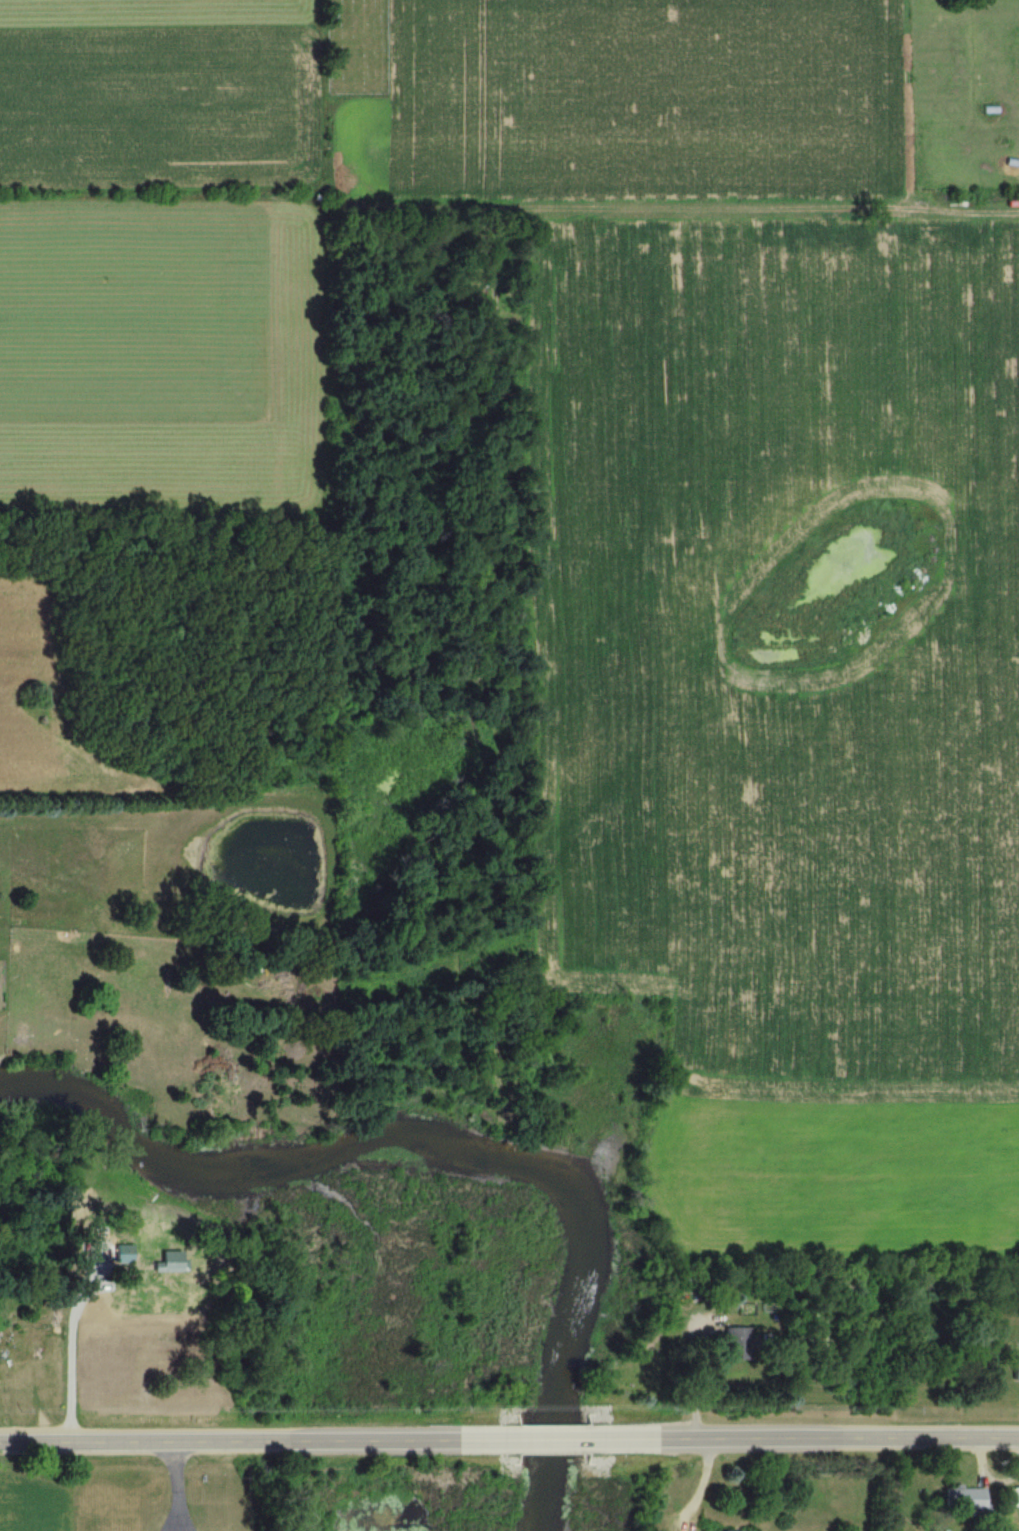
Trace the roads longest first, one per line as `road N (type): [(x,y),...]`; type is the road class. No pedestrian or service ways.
road 1 (secondary): [(0,1443),(527,1439)]
road 2 (secondary): [(585,1439),(1018,1434)]
road 3 (residential): [(0,818),(84,817),(175,784),(329,784),(336,867)]

